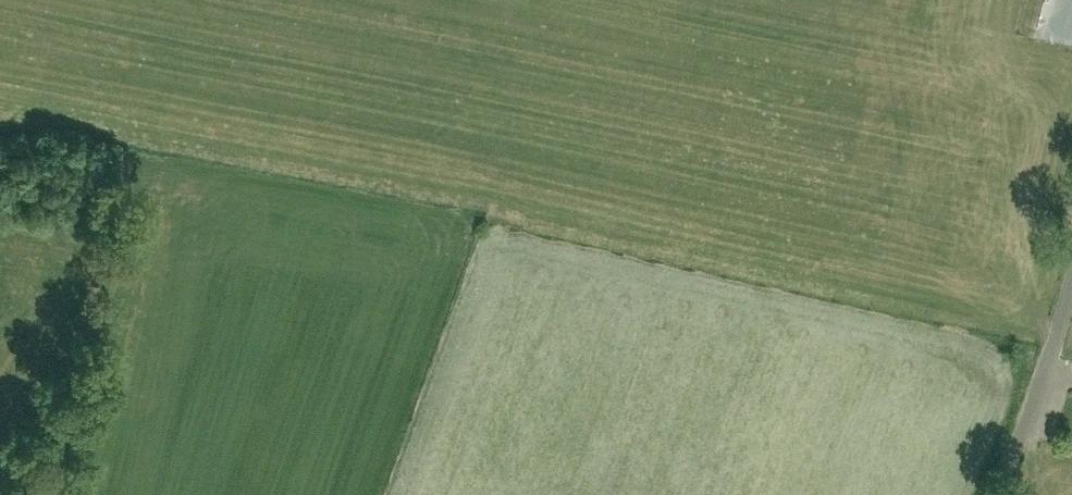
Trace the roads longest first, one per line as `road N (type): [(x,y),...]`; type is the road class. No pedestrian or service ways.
road 1 (unclassified): [(995,494),(1046,392),(1071,300)]

